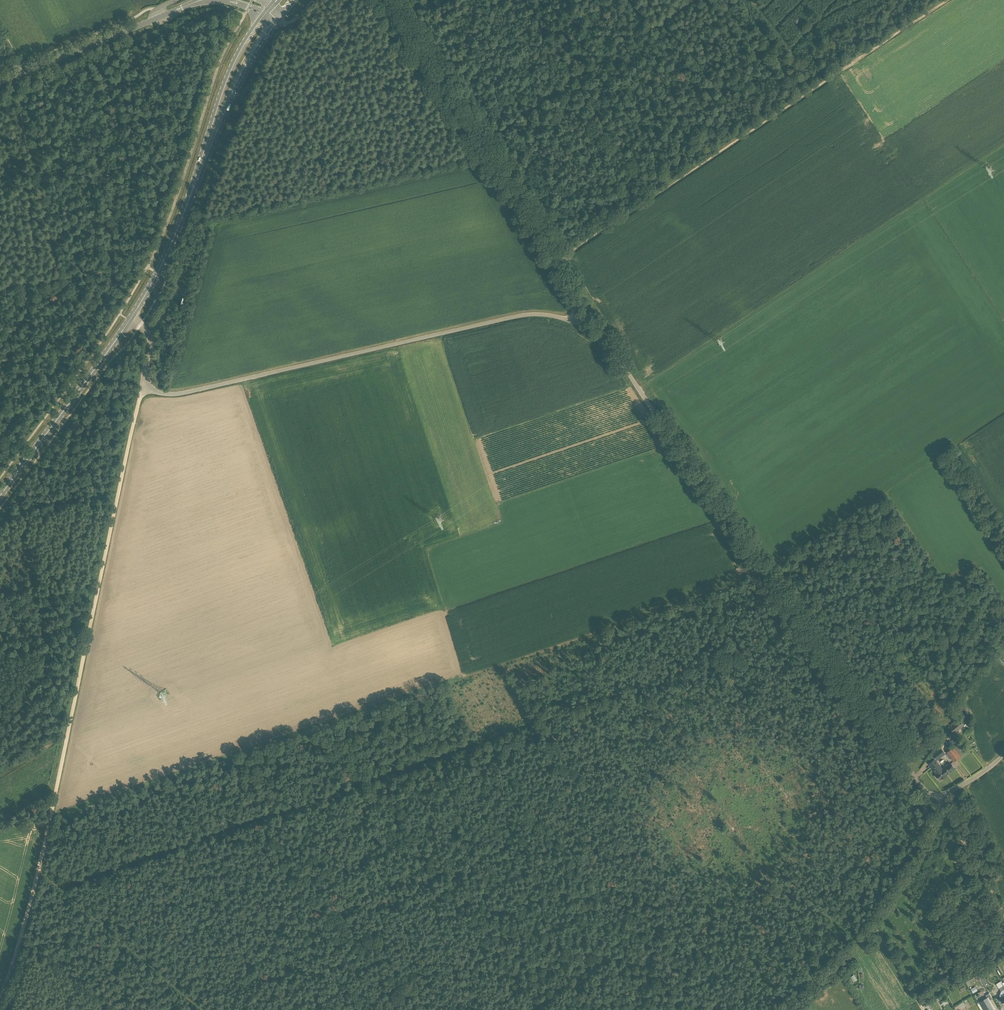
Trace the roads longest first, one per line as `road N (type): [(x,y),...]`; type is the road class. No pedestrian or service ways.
road 1 (unclassified): [(1003,754),(948,793),(925,790),(610,345),(592,331),(526,315),(169,394),(145,385),(151,340),(140,326)]
road 2 (track): [(143,380),(39,872),(0,999)]
road 3 (track): [(945,0),(554,261)]
road 4 (track): [(545,719),(750,1009)]
road 5 (track): [(479,148),(438,164),(204,217),(189,240)]
road 6 (track): [(693,0),(479,148)]
road 7 (track): [(656,197),(524,0)]
road 8 (track): [(220,835),(368,1009)]
road 9 (primary): [(0,496),(129,320)]
road 10 (primary): [(186,207),(241,78),(280,21)]
road 11 (primary): [(261,16),(225,79),(186,207)]
road 12 (tertiary): [(0,82),(158,17)]
road 13 (track): [(554,261),(479,148)]
road 14 (track): [(877,923),(943,806)]
road 15 (track): [(877,923),(774,1009)]
road 16 (track): [(479,148),(408,37)]
road 17 (primary): [(129,320),(186,207)]
road 18 (track): [(943,806),(1003,914)]

